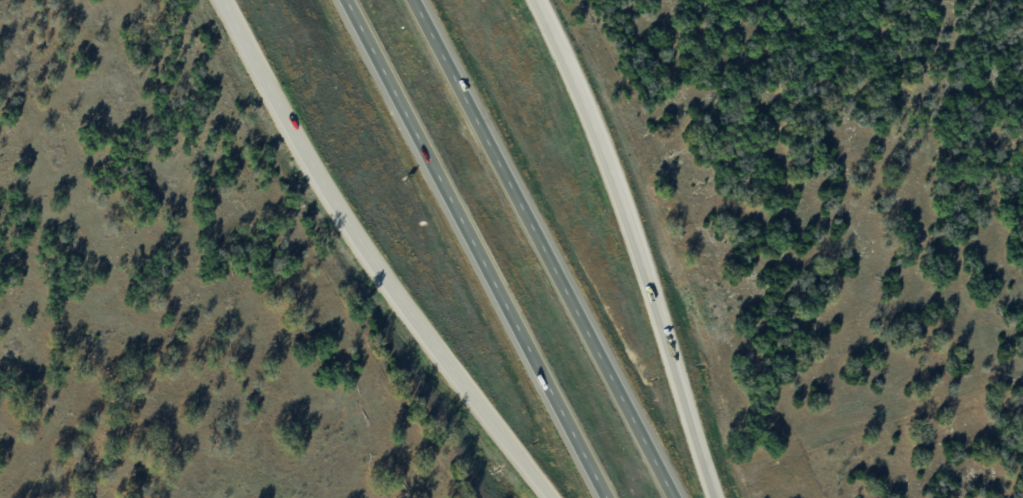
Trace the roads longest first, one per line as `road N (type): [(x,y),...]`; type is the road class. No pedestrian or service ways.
road 1 (motorway): [(224,0),(322,186),(420,329),(552,497)]
road 2 (motorway): [(346,0),(607,497)]
road 3 (motorway): [(674,497),(414,0)]
road 4 (motorway): [(713,497),(627,220),(535,0)]

